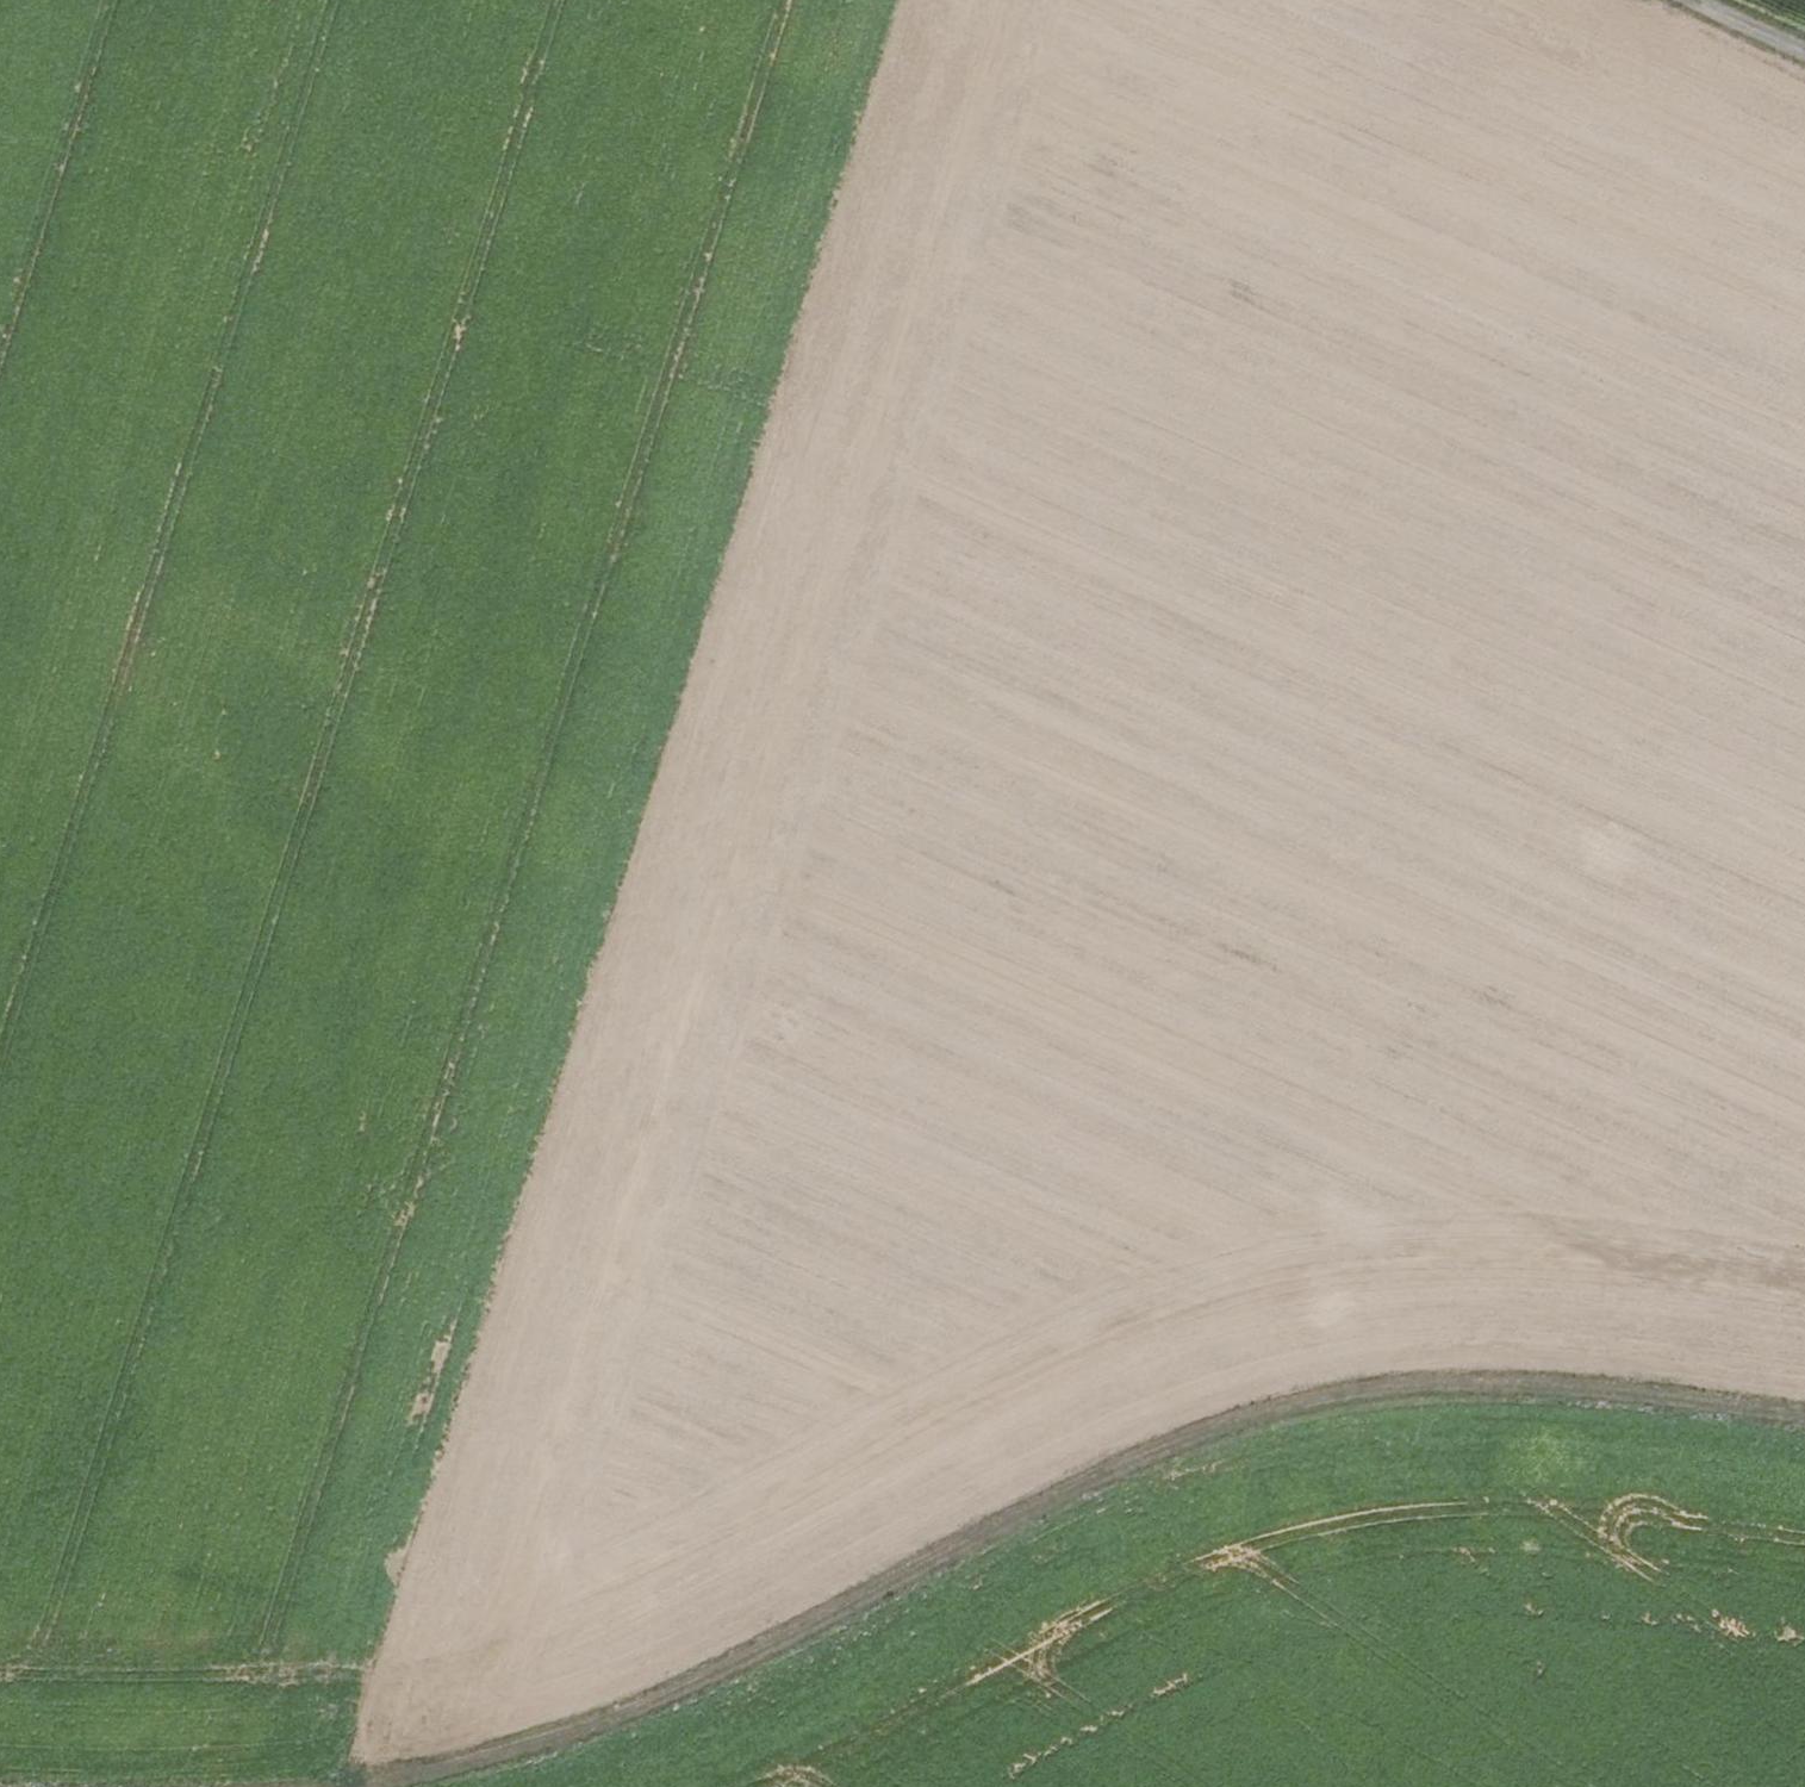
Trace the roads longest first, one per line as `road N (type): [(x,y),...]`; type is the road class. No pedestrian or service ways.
road 1 (track): [(1804,1416),(1385,1389),(1206,1429),(595,1737),(414,1786)]
road 2 (track): [(1678,0),(1804,58)]

